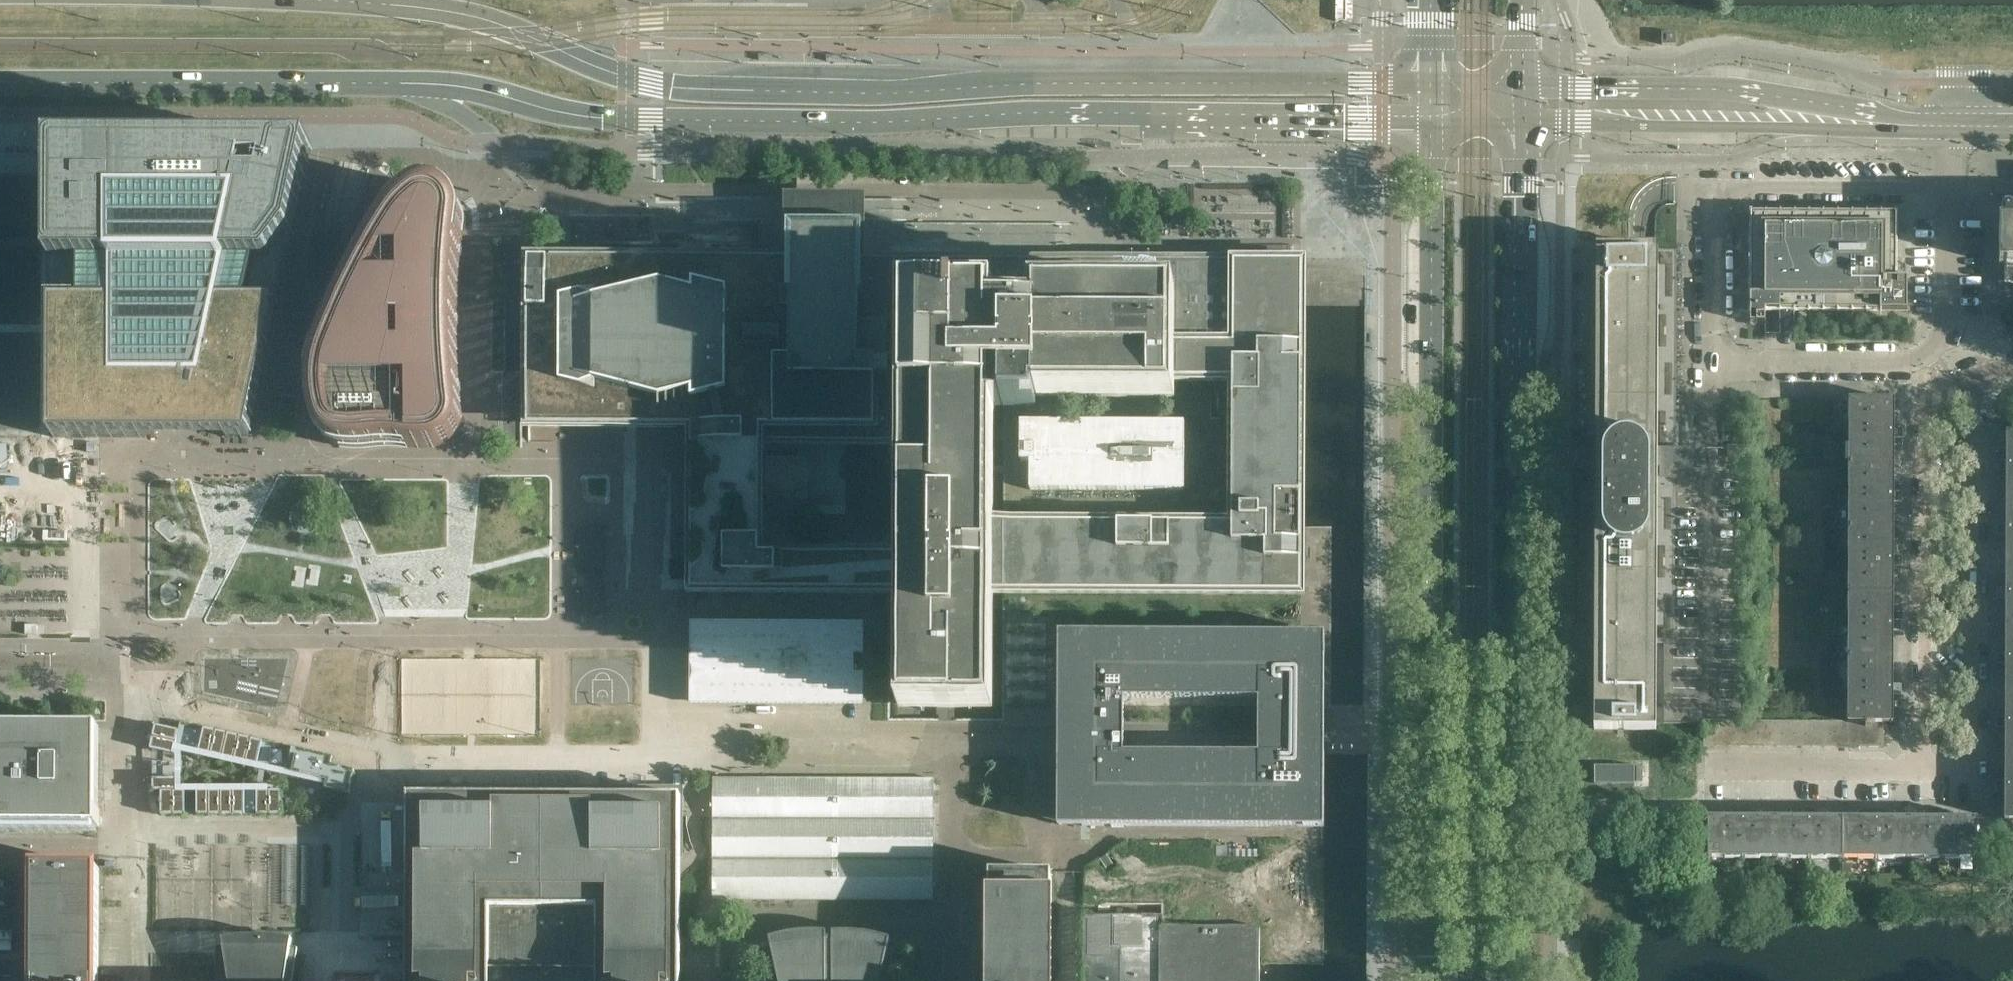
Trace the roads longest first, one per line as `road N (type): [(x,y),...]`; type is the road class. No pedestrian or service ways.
road 1 (secondary): [(0,83),(434,84),(627,121),(1430,124)]
road 2 (secondary): [(1430,87),(672,90),(459,14),(307,0)]
road 3 (secondary): [(1519,980),(1523,123)]
road 4 (secondary): [(1430,124),(1428,980)]
road 5 (residential): [(1924,770),(1973,770),(1975,432),(1967,382)]
road 6 (secondary): [(1951,127),(1761,92),(1523,88)]
road 7 (secondary): [(1523,123),(1951,127)]
road 8 (residential): [(1924,770),(1925,414),(1937,394),(1967,382)]
road 9 (residential): [(1929,355),(1947,328),(1951,127)]
road 10 (residential): [(1709,768),(1924,770)]

